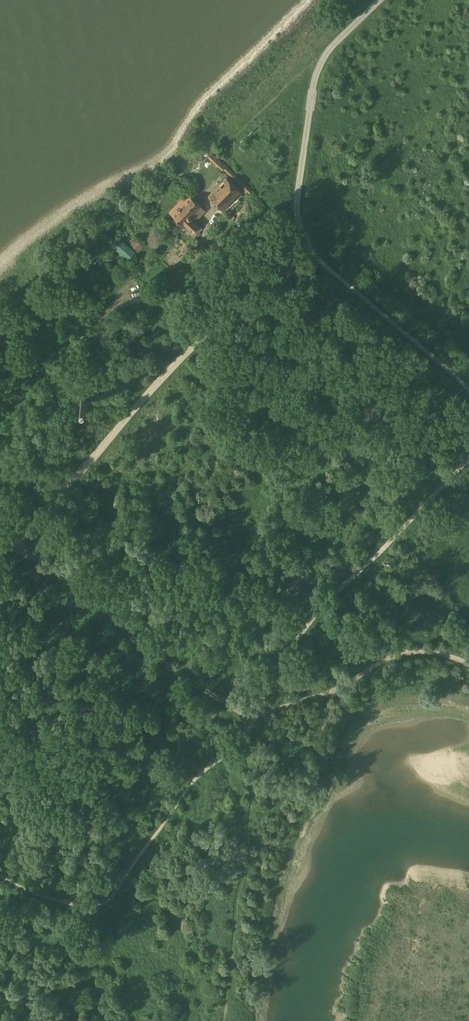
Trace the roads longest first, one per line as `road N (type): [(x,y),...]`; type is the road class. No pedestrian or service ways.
road 1 (track): [(301,230),(34,515),(22,556),(68,576),(131,635),(250,722)]
road 2 (track): [(225,1020),(259,769),(250,722)]
road 3 (track): [(468,663),(431,652),(399,656),(256,716)]

